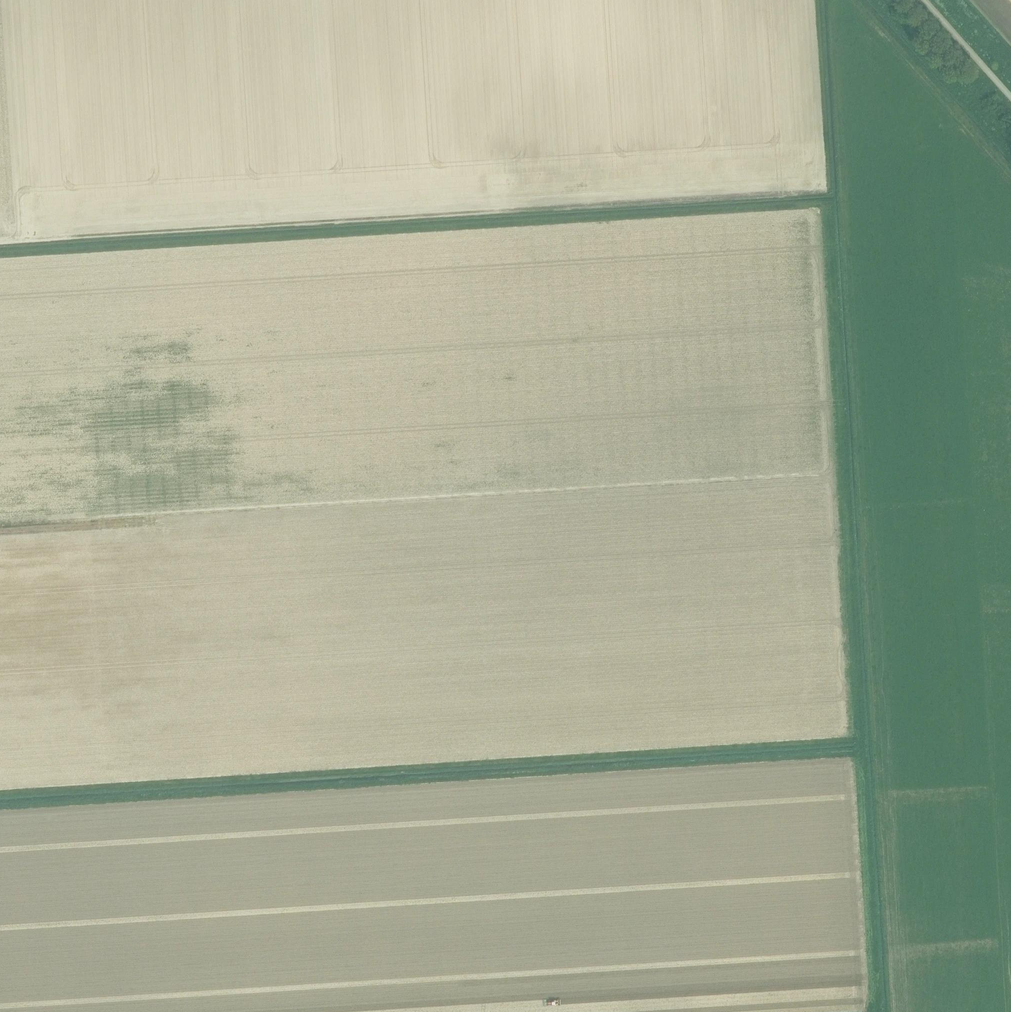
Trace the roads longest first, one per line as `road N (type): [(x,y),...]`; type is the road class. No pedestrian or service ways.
road 1 (unclassified): [(1010,97),(925,0)]

